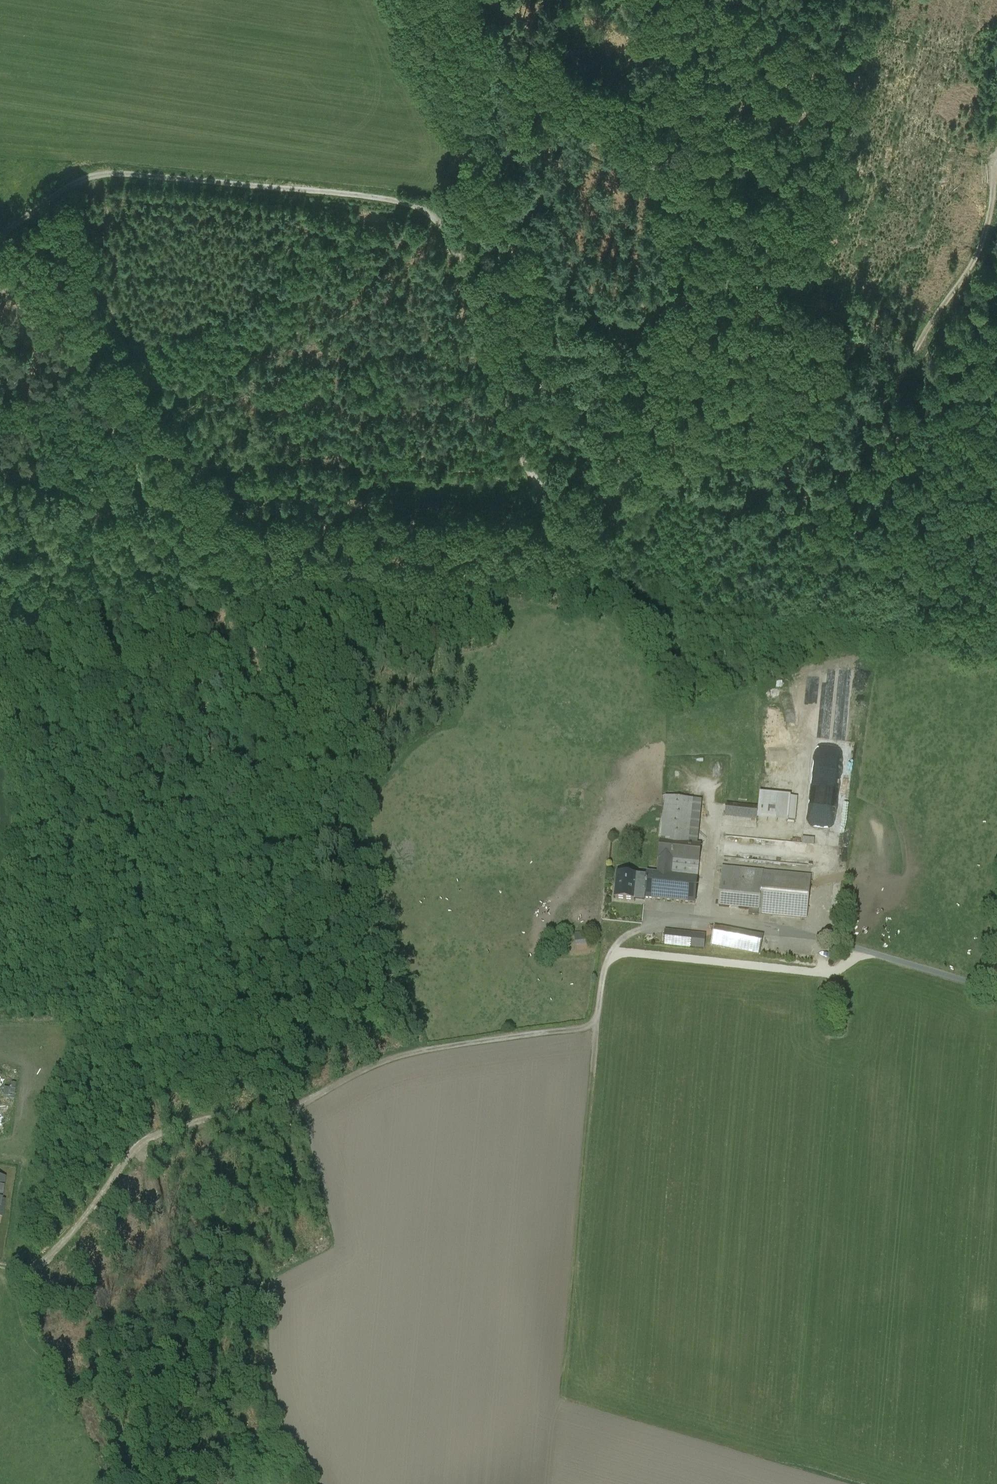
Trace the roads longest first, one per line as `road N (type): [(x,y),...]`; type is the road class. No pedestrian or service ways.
road 1 (track): [(996,180),(988,227),(912,387),(846,446),(802,467),(623,463),(534,474),(456,241),(440,217),(393,196),(106,169),(76,177),(0,231)]
road 2 (track): [(666,915),(657,930),(614,950),(590,1025),(407,1052),(283,1118),(145,1148),(114,1175),(72,1257),(39,1267),(0,1262)]

